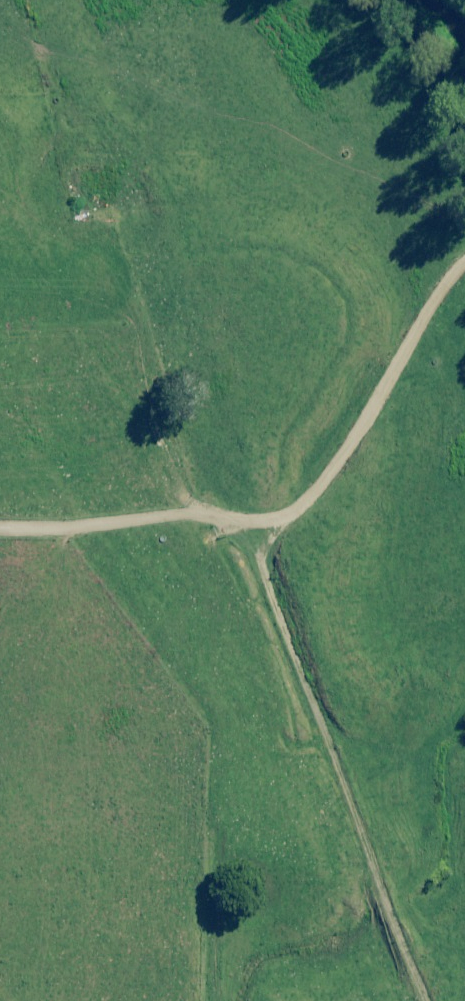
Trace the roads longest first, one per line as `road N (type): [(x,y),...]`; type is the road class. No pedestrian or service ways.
road 1 (track): [(62,0),(225,398),(262,514)]
road 2 (track): [(262,514),(370,857),(436,1000)]
road 3 (track): [(262,514),(294,514),(464,258)]
road 4 (track): [(0,513),(262,514)]

